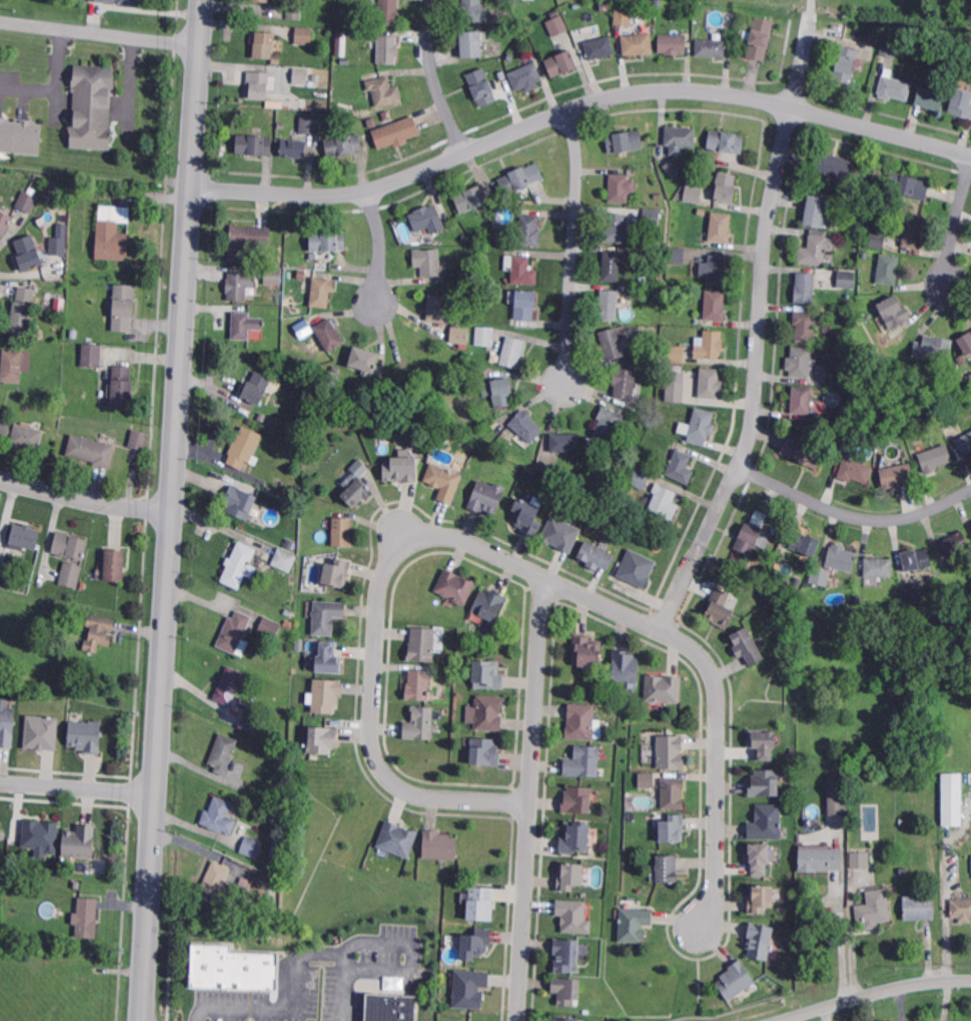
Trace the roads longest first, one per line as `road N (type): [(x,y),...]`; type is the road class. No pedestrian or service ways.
road 1 (tertiary): [(204,0),(144,1020)]
road 2 (residential): [(697,928),(711,904),(720,681),(695,641),(679,625),(456,530),(401,532),(380,581),(377,743),(385,767),(425,798),(536,801)]
road 3 (residential): [(192,187),(369,190),(605,97),(678,89),(765,99),(970,155)]
road 4 (residential): [(805,13),(782,104),(754,418),(704,540)]
road 5 (residential): [(527,1020),(545,568)]
road 6 (residential): [(566,111),(579,167),(565,385)]
road 7 (residential): [(739,465),(866,519),(913,516),(970,490)]
road 8 (residential): [(202,43),(0,16)]
road 9 (tertiary): [(780,1020),(915,983),(970,980)]
road 10 (residential): [(0,480),(172,511)]
road 11 (residential): [(465,153),(431,61),(432,0)]
road 12 (residential): [(156,795),(0,785)]

